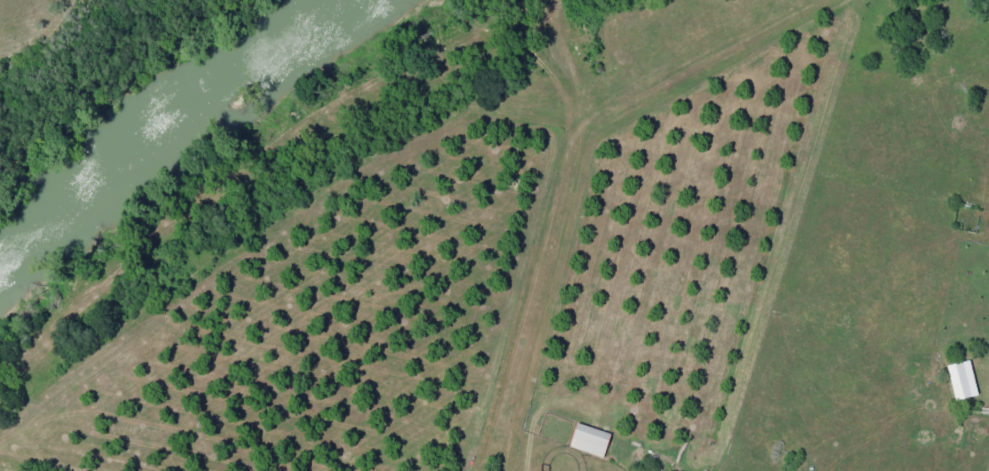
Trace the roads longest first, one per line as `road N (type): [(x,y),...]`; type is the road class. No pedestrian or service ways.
road 1 (residential): [(880,0),(742,52),(645,110),(567,208),(519,359),(527,470)]

